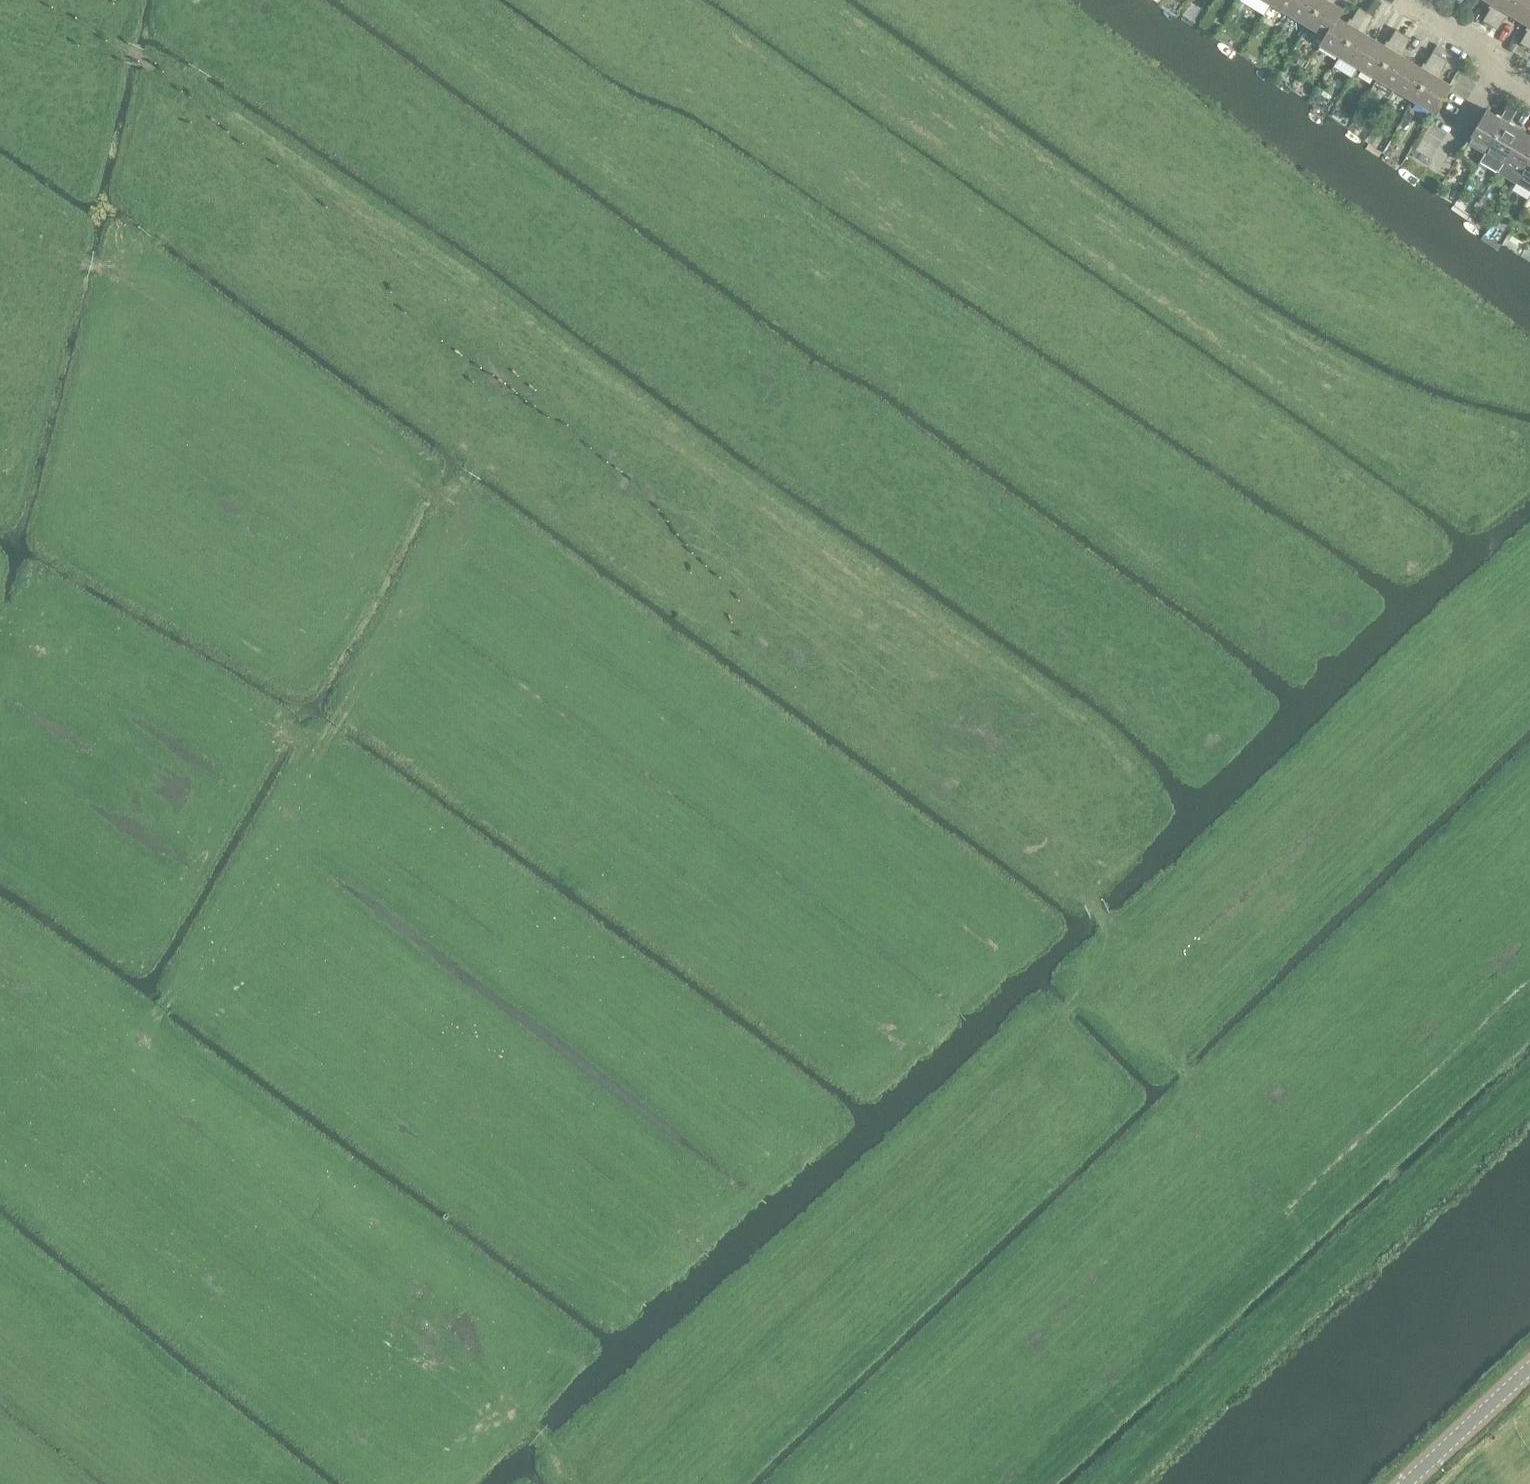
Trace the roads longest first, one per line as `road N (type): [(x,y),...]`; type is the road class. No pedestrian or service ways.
road 1 (tertiary): [(1408,1483),(1529,1370)]
road 2 (residential): [(1529,95),(1497,75),(1486,48),(1410,0)]

